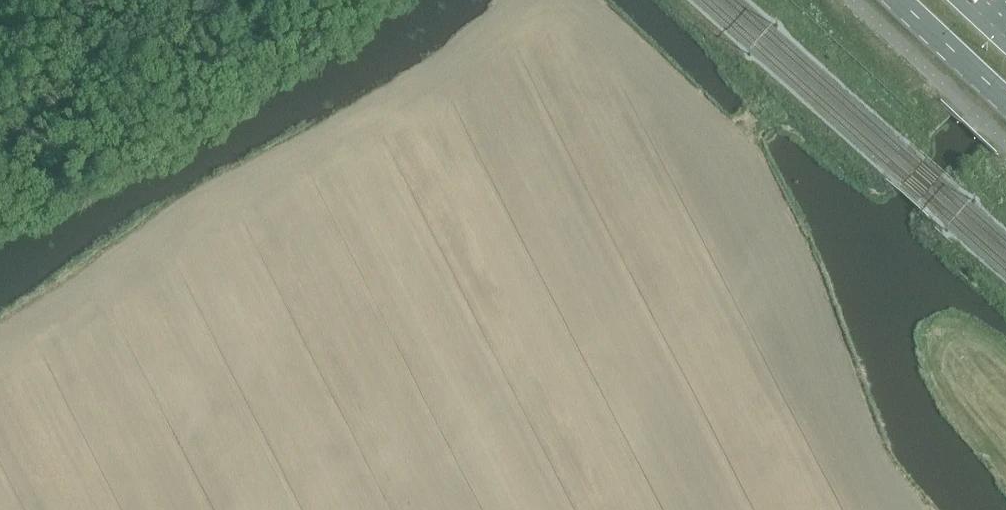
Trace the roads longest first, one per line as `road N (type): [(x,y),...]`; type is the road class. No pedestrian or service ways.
road 1 (primary): [(900,0),(1005,98)]

